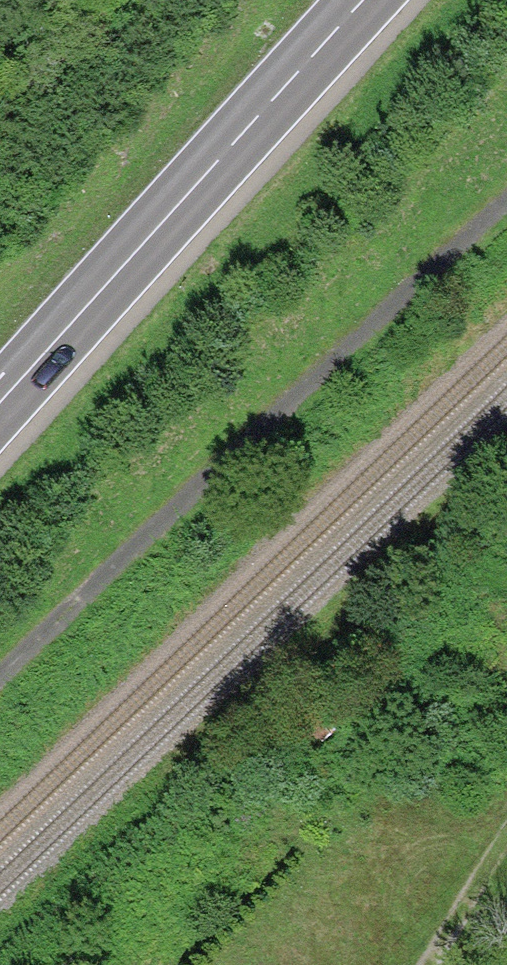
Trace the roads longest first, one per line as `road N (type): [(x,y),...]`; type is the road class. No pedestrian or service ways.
road 1 (track): [(0,656),(506,183)]
road 2 (primary): [(46,352),(367,0)]
road 3 (track): [(506,856),(444,964)]

